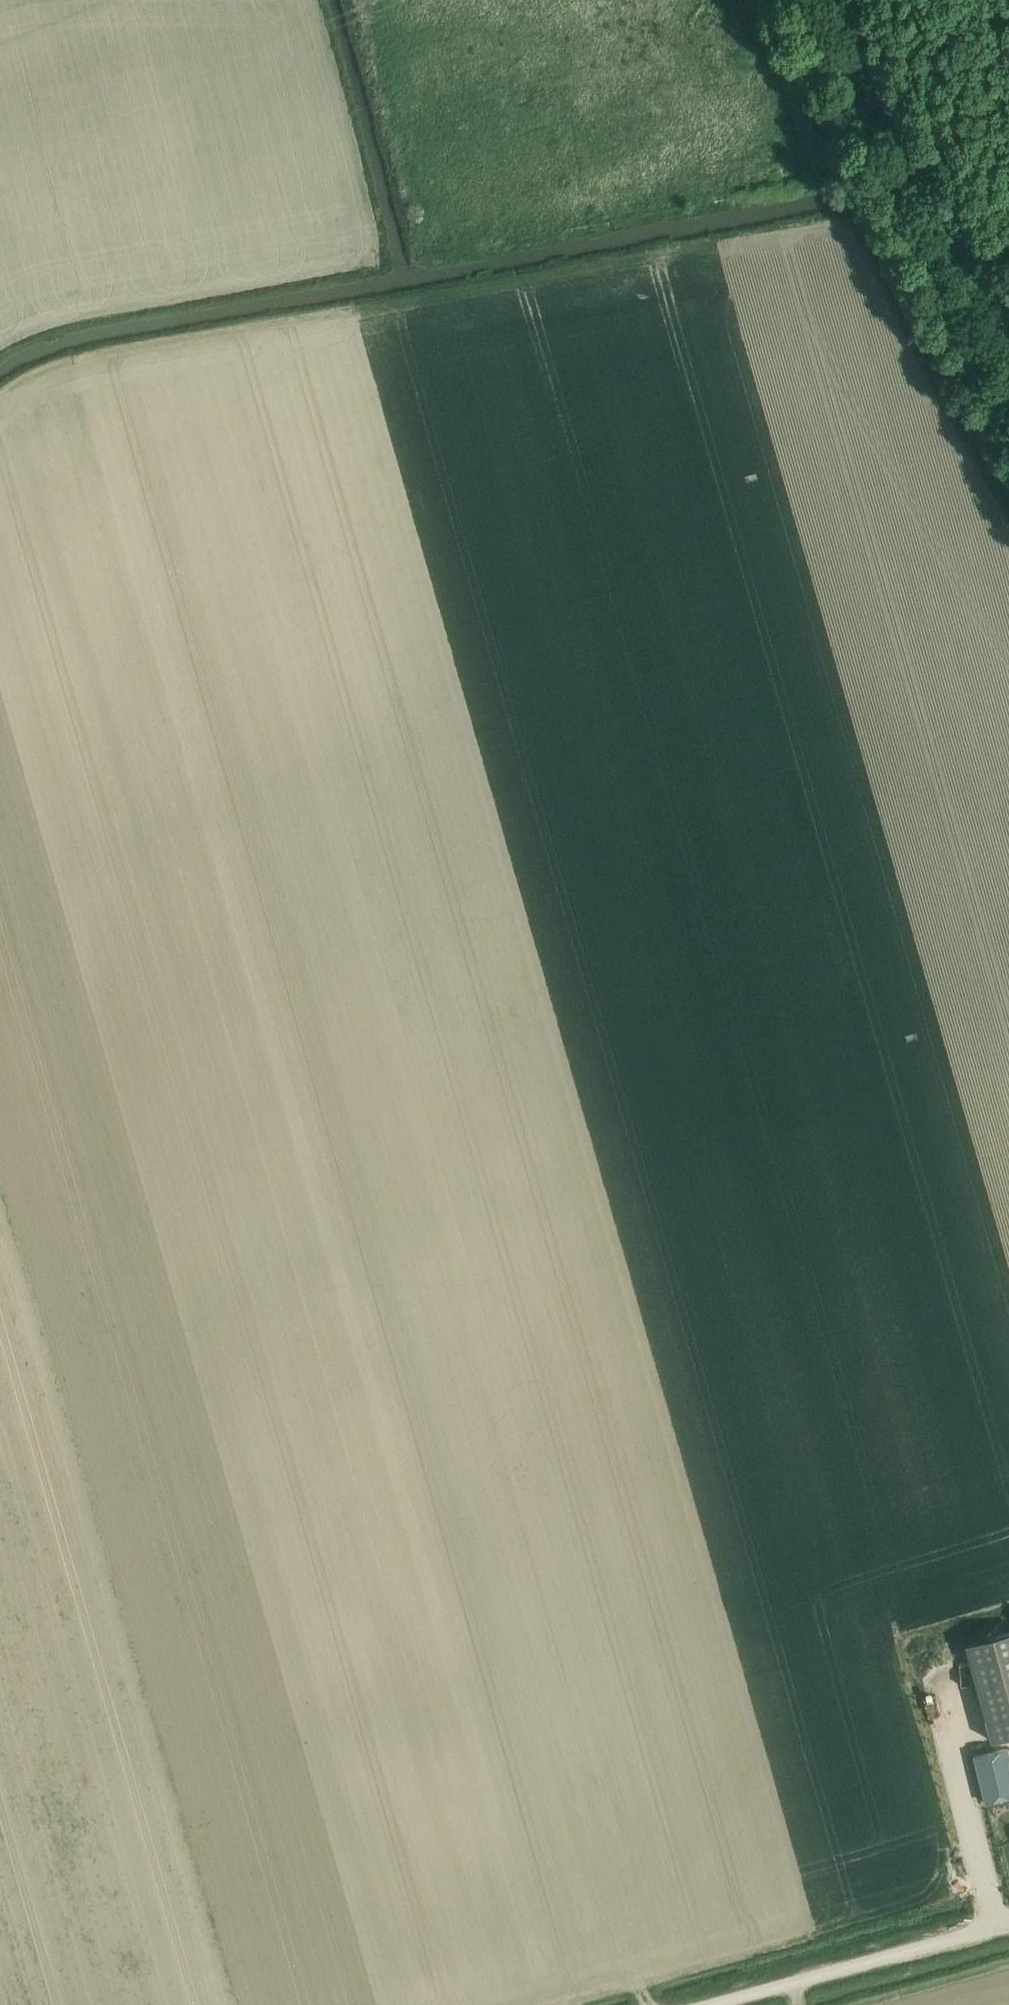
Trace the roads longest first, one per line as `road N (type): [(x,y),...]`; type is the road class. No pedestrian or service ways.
road 1 (unclassified): [(856,0),(957,240),(1008,333)]
road 2 (unclassified): [(724,2004),(1008,1926)]

